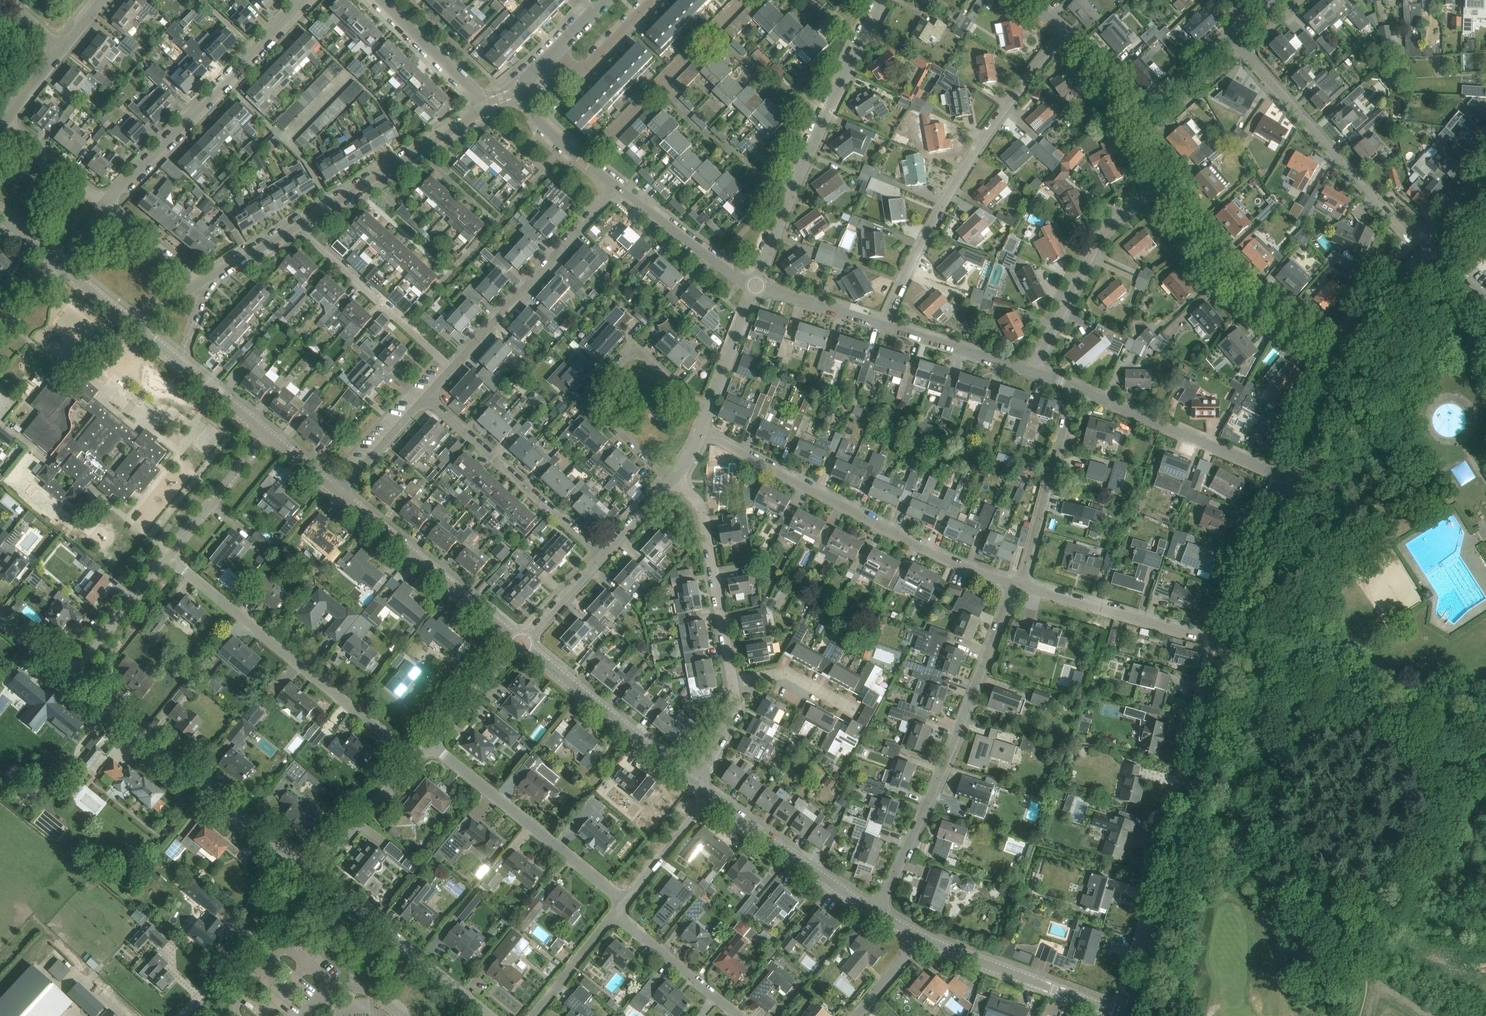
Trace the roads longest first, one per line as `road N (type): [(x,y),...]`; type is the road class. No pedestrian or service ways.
road 1 (secondary): [(1130,1015),(1232,647)]
road 2 (unclassified): [(869,913),(933,790),(1013,582)]
road 3 (residential): [(884,325),(941,211),(1068,29)]
road 4 (residential): [(1013,582),(945,559),(701,433)]
road 5 (residential): [(416,762),(168,556)]
road 6 (residential): [(757,286),(881,0)]
road 7 (unclassified): [(311,872),(70,676)]
road 8 (residential): [(1425,253),(1226,30)]
road 9 (residential): [(105,204),(311,0)]
road 10 (residential): [(675,478),(591,403),(591,387),(634,350),(709,415)]
road 11 (track): [(1232,647),(1485,730)]
road 12 (residential): [(1335,341),(1232,288),(1198,248),(1160,176)]
road 13 (residential): [(624,902),(433,743)]
road 14 (residential): [(452,369),(620,189)]
road 15 (unclassified): [(1034,373),(1084,256),(1160,176)]
road 16 (residential): [(1292,480),(1075,387)]
road 17 (tertiary): [(521,644),(339,495)]
road 18 (residential): [(599,554),(425,398)]
road 19 (unclassified): [(488,1015),(311,872)]
road 20 (residential): [(297,227),(468,125),(480,104)]
road 21 (tertiary): [(692,783),(521,644)]
road 22 (residential): [(1232,647),(1021,585)]
road 23 (tertiary): [(1124,1015),(956,959),(921,938)]
road 24 (residential): [(734,681),(699,508),(675,478)]
road 25 (residential): [(452,369),(297,227)]
road 26 (unclassified): [(1021,585),(1075,387)]
road 27 (tertiary): [(869,913),(710,795)]
road 28 (residential): [(177,1015),(311,872)]
road 29 (tertiary): [(266,436),(128,323)]
road 30 (secondary): [(1232,647),(1292,480)]
road 31 (residential): [(757,286),(620,189)]
road 32 (residential): [(739,1015),(615,913)]
road 33 (residential): [(1034,373),(884,325)]
road 34 (residential): [(266,436),(168,556)]
road 35 (residential): [(168,556),(70,676)]
road 36 (residential): [(311,872),(416,762)]
road 37 (residential): [(480,104),(471,85),(379,0)]
road 38 (secondary): [(1292,480),(1351,348)]
road 39 (residential): [(654,0),(579,76),(554,53)]
road 40 (residential): [(620,189),(539,122),(522,92)]
road 41 (residential): [(709,415),(757,286)]
road 42 (residential): [(624,902),(710,795)]
road 43 (residential): [(884,325),(757,286)]
road 44 (residential): [(433,743),(521,644)]
road 45 (residential): [(105,204),(3,121)]
road 46 (residential): [(533,1015),(615,913)]
road 47 (residential): [(1126,114),(1226,30)]
road 48 (residential): [(339,495),(425,398)]
road 49 (residential): [(199,286),(105,204)]
road 50 (secondary): [(1351,348),(1425,253)]

